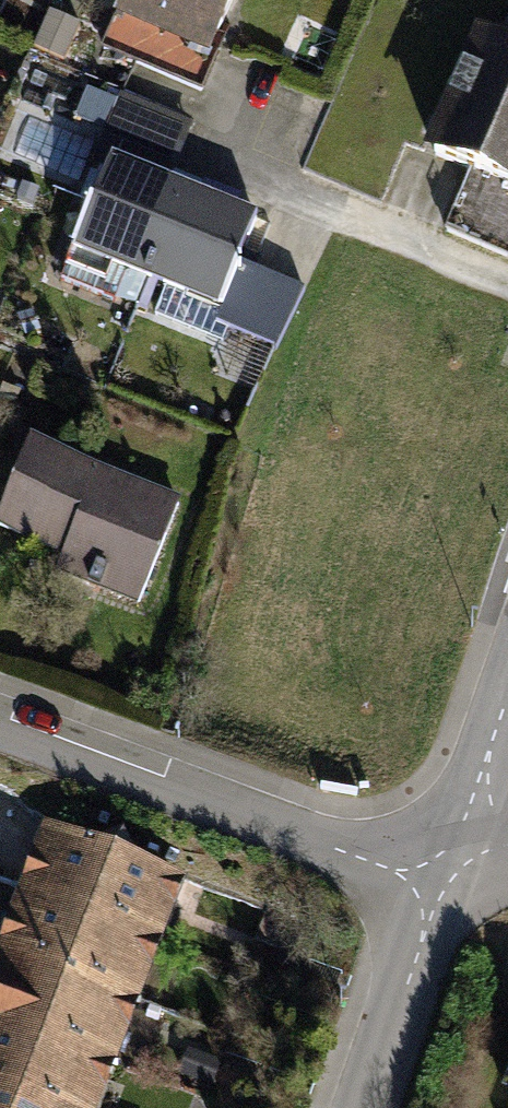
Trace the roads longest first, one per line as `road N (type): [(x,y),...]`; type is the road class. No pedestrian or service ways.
road 1 (residential): [(442,884),(0,720)]
road 2 (residential): [(507,281),(233,165)]
road 3 (residential): [(442,884),(368,1107)]
road 4 (residential): [(507,699),(463,828)]

